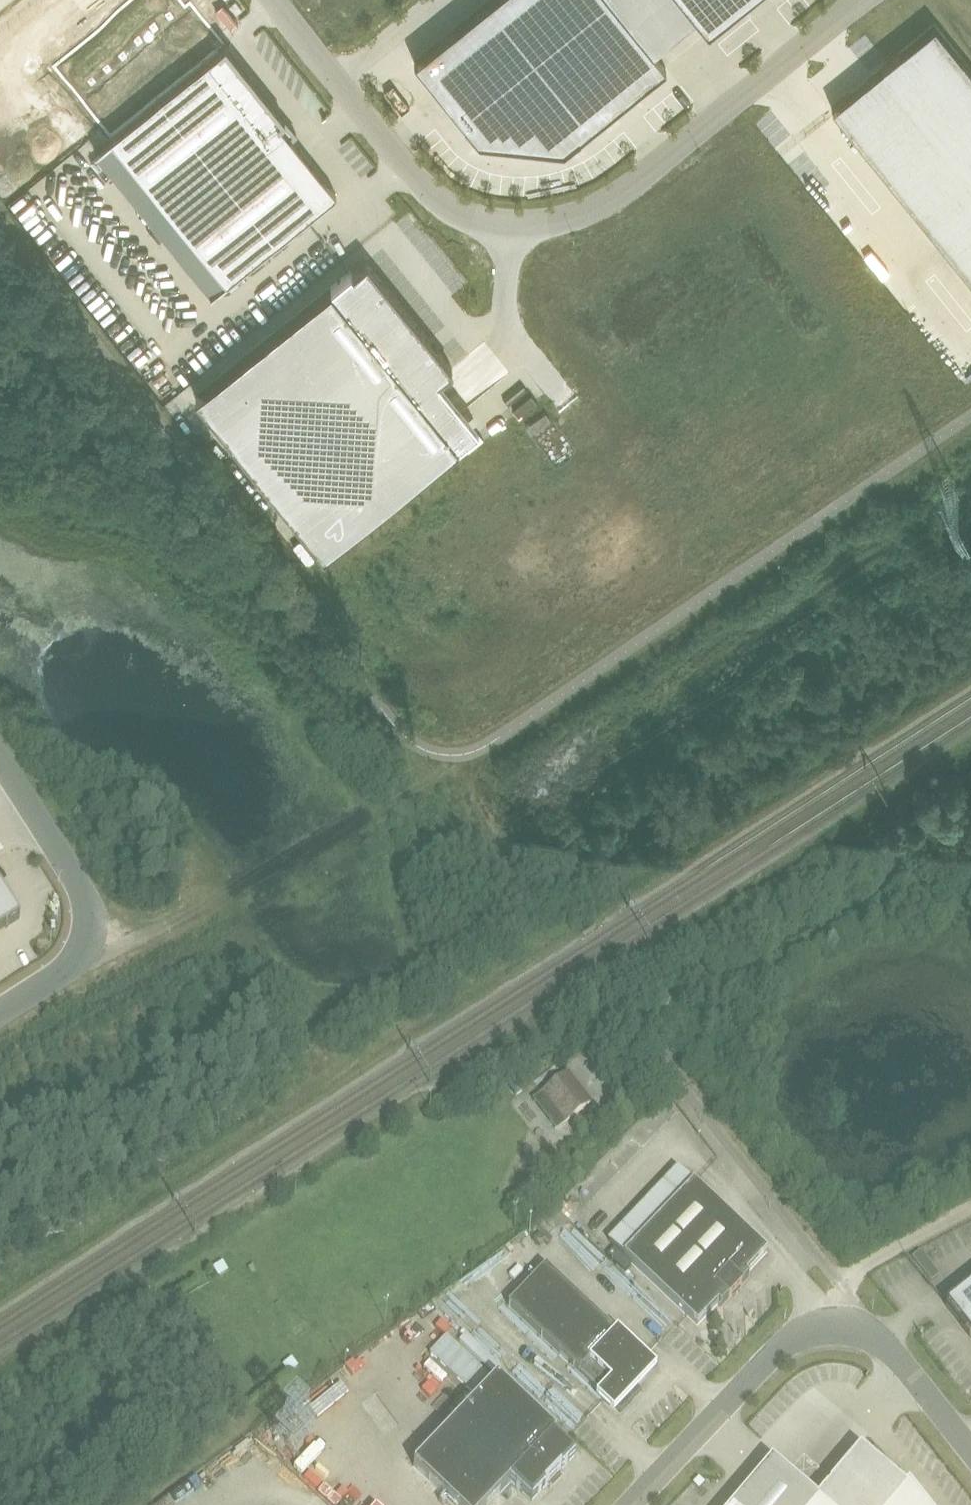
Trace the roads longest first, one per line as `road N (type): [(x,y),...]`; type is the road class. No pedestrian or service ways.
road 1 (unclassified): [(266,0),(440,207),(500,227),(582,216),(614,199),(860,0)]
road 2 (unclassified): [(970,1452),(868,1331),(825,1326),(793,1340),(636,1504)]
road 3 (unclassified): [(0,769),(85,890),(93,919),(81,961),(0,1014)]

